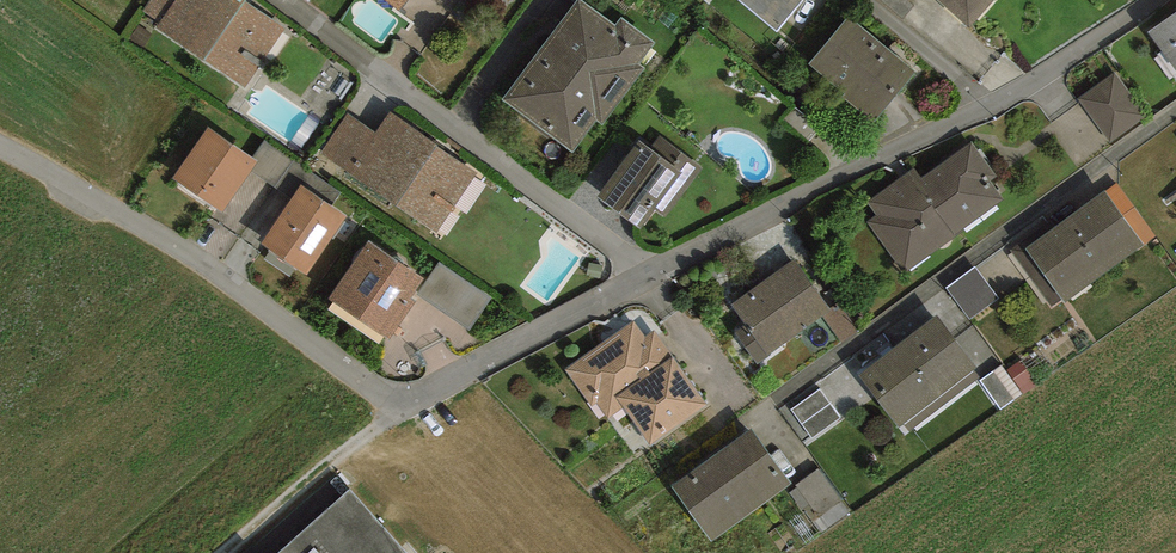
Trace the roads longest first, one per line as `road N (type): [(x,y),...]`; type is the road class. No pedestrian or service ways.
road 1 (residential): [(1148,0),(1004,104),(650,273),(401,407),(172,246),(0,148)]
road 2 (track): [(401,407),(228,552)]

